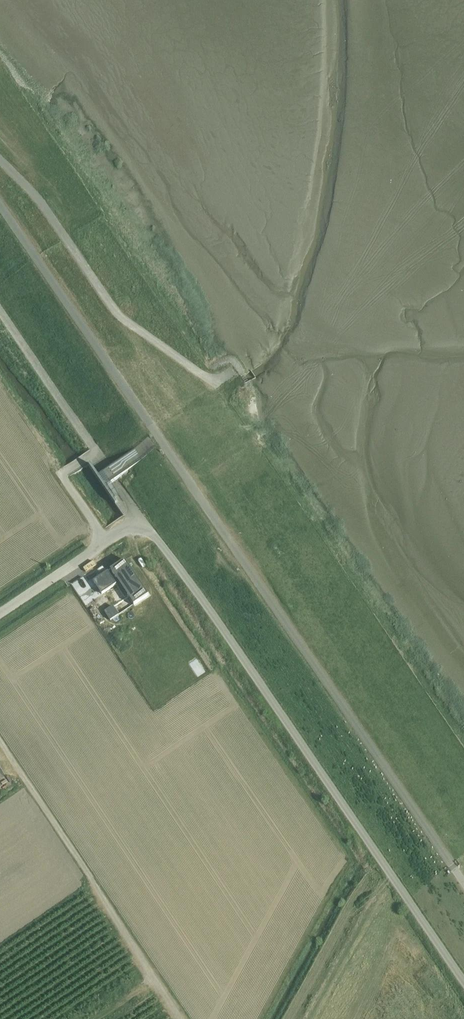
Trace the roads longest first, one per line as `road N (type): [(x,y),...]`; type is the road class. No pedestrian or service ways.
road 1 (unclassified): [(0,207),(463,888)]
road 2 (unclassified): [(139,519),(463,982)]
road 3 (track): [(194,493),(463,306)]
road 4 (unclassified): [(139,519),(0,614)]

